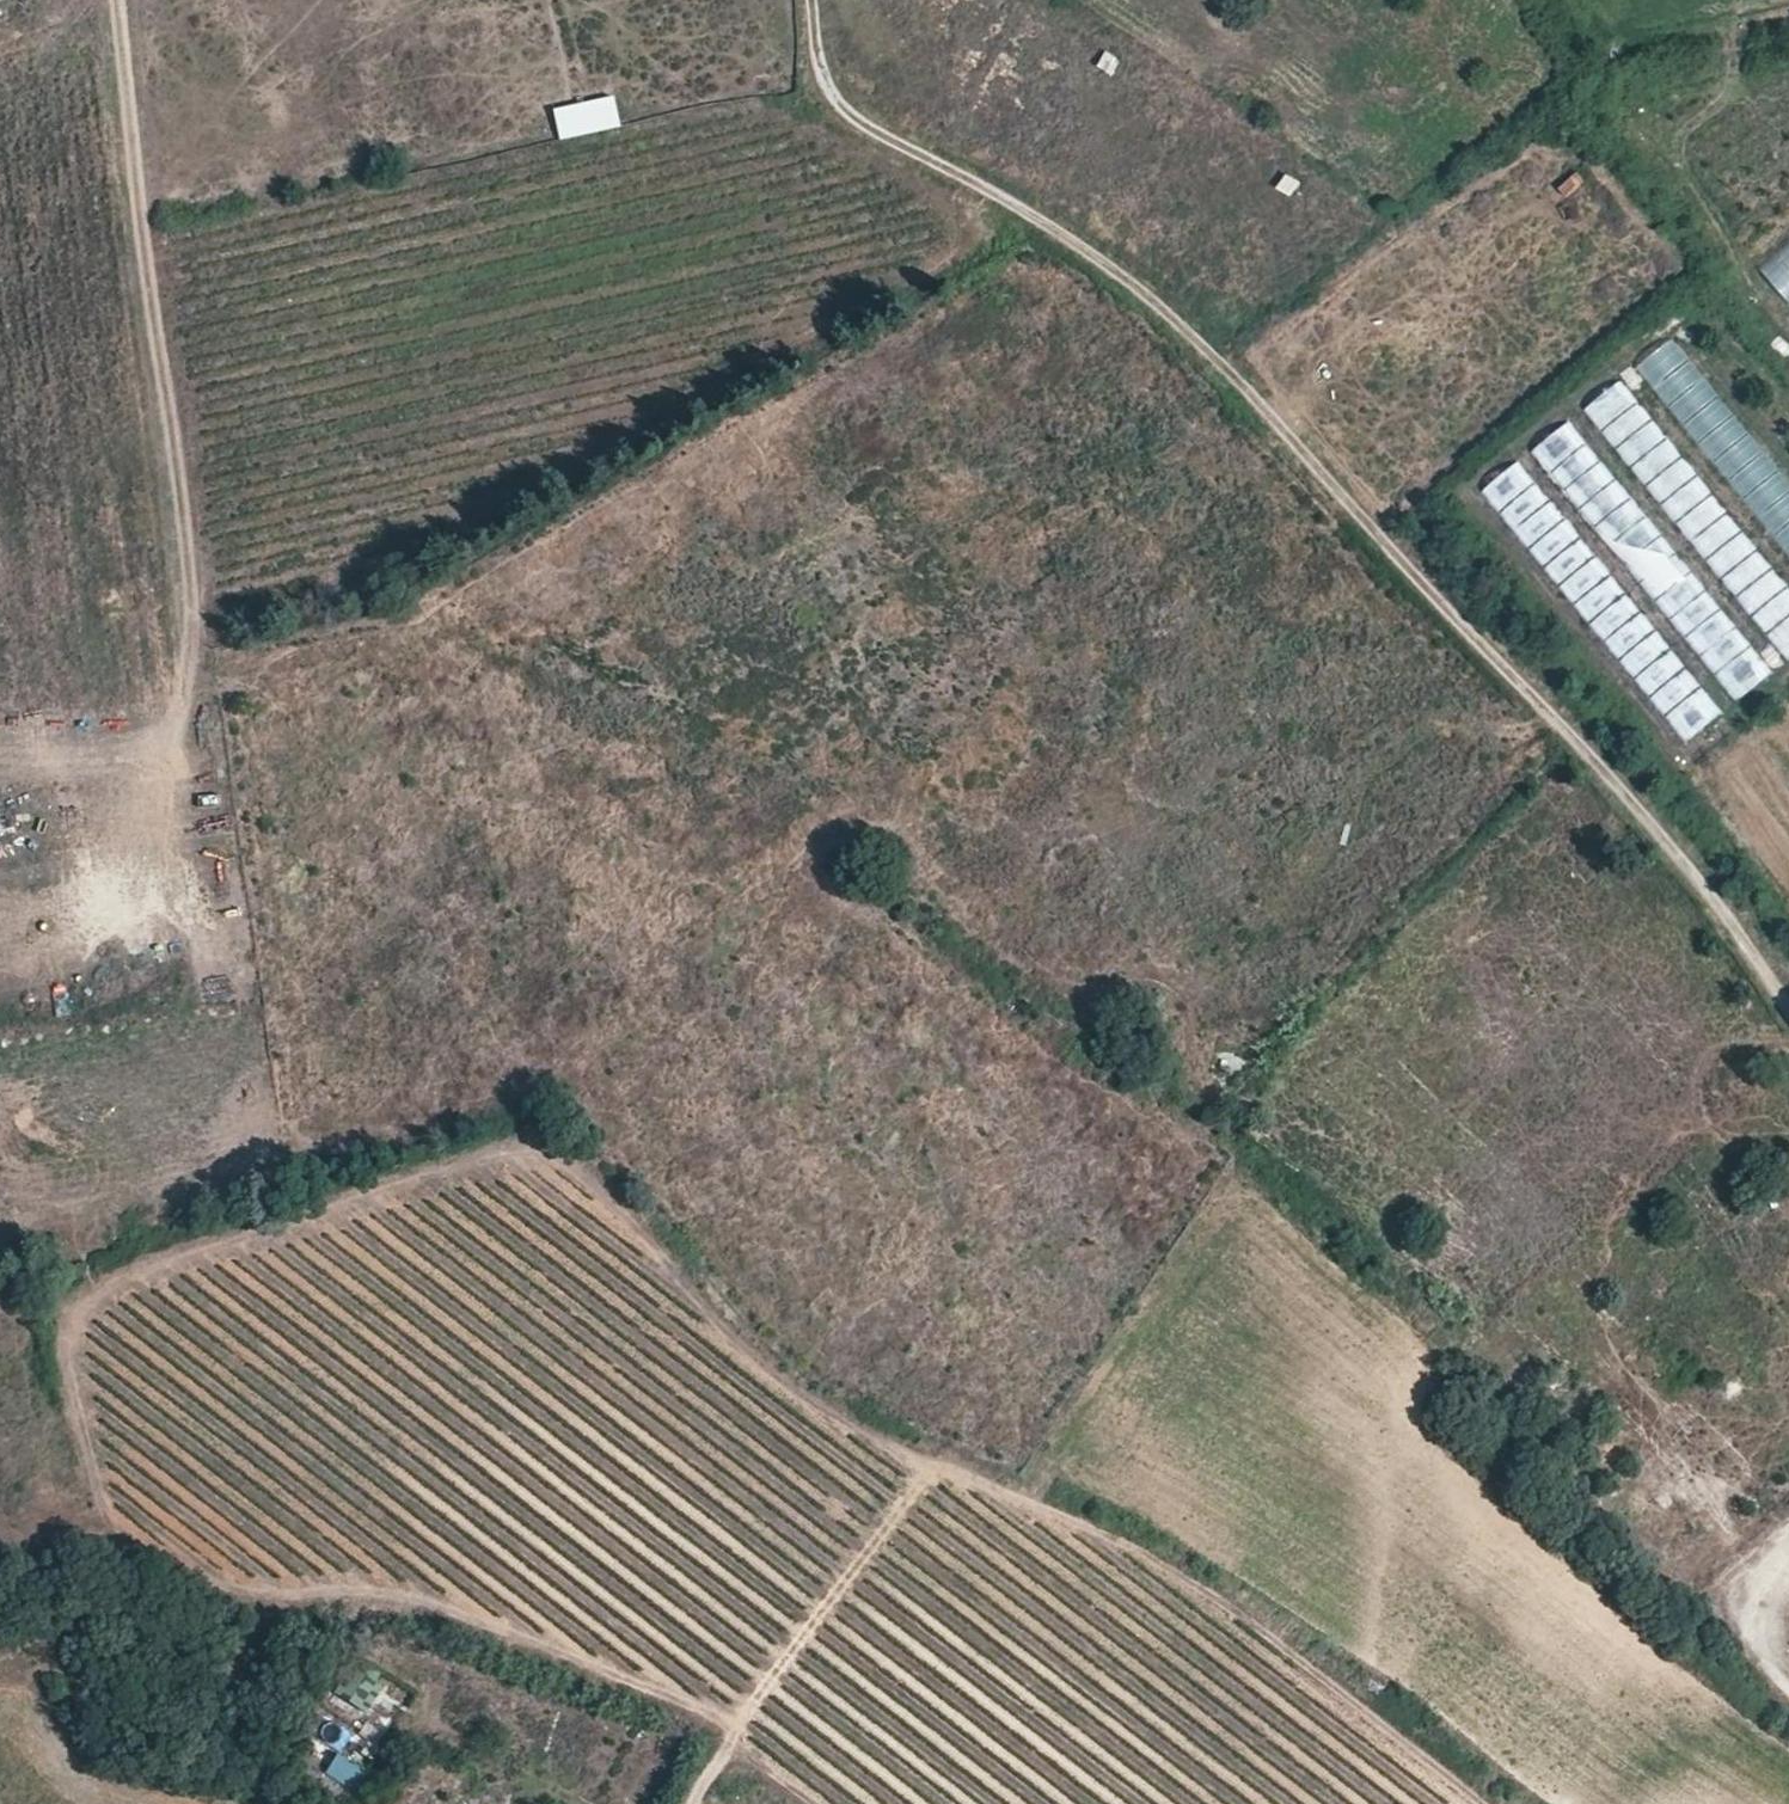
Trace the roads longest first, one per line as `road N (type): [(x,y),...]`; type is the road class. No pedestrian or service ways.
road 1 (track): [(699,1803),(824,1600),(918,1472)]

